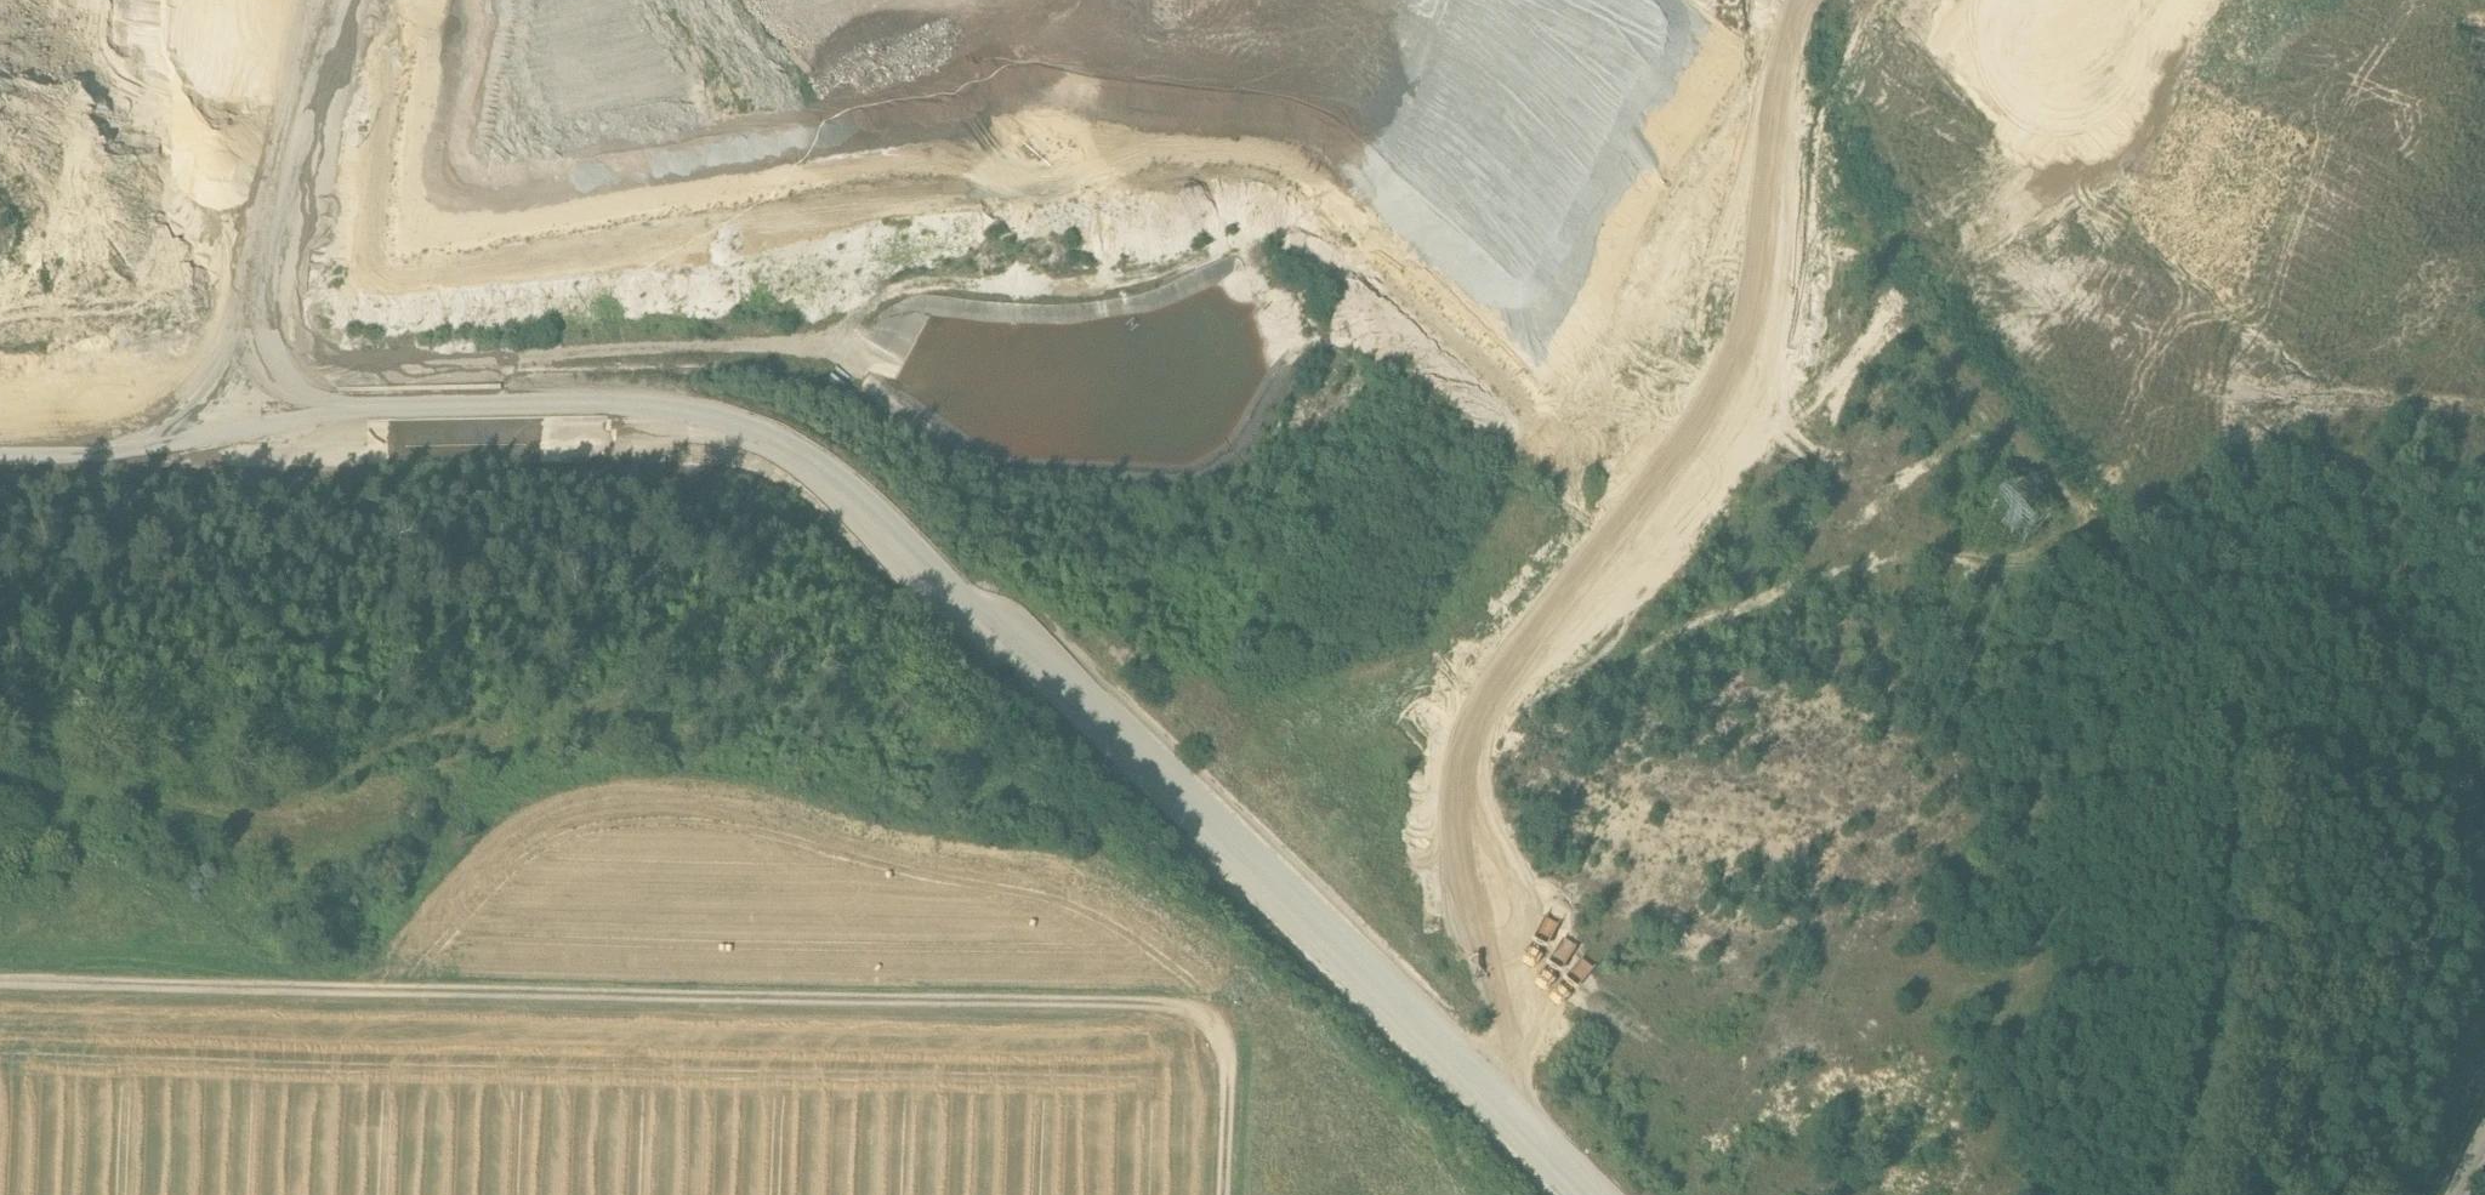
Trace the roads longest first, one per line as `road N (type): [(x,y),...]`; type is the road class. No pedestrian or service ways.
road 1 (track): [(1577,1194),(858,496),(784,444),(665,412),(347,398)]
road 2 (track): [(1222,1194),(1222,1050),(1213,1023),(1180,1011),(1123,1004),(0,986)]

